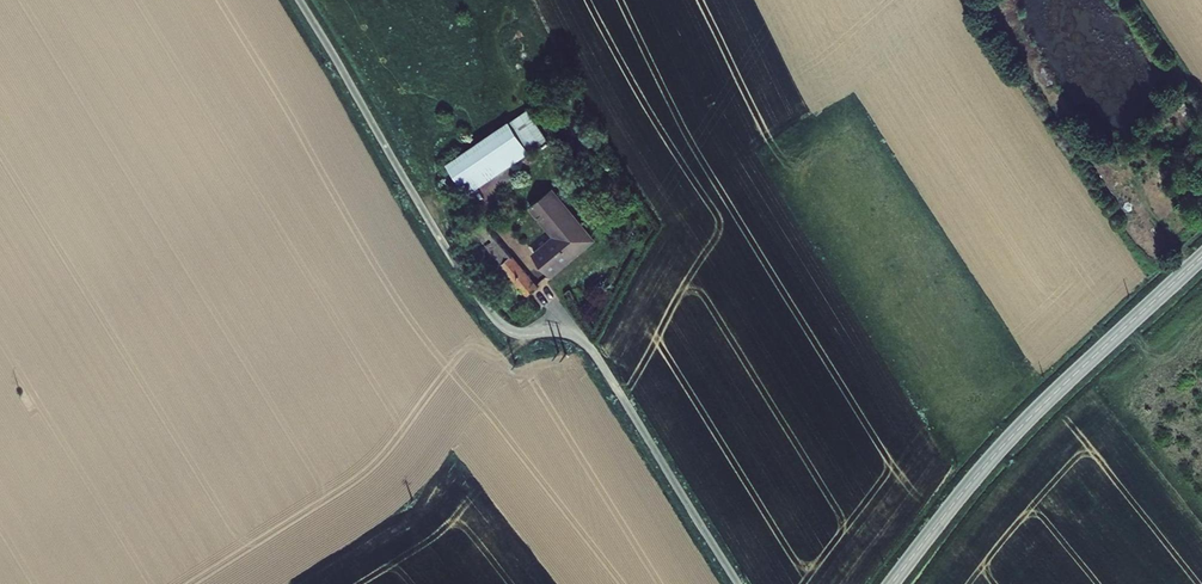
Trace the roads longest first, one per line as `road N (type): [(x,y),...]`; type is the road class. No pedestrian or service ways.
road 1 (unclassified): [(297,0),(492,315),(514,332),(569,334),(586,344),(738,583)]
road 2 (tertiary): [(1201,258),(1011,437),(893,583)]

